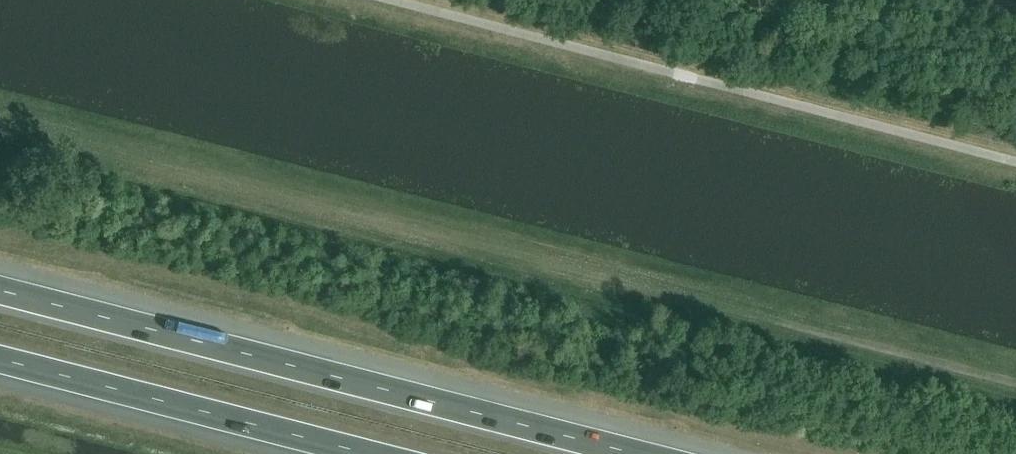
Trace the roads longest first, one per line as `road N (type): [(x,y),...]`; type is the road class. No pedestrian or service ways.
road 1 (motorway): [(667,453),(0,284)]
road 2 (motorway): [(0,358),(378,453)]

